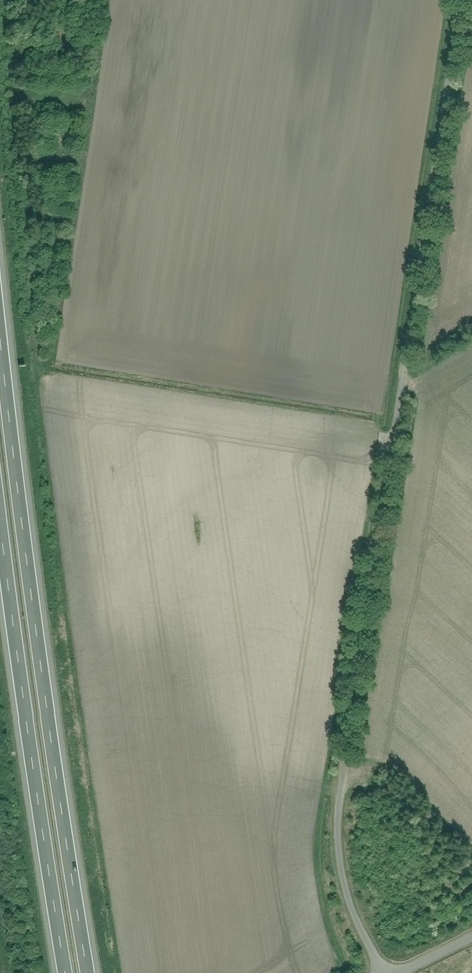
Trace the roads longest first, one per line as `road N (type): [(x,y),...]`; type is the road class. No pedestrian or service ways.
road 1 (track): [(457,0),(336,820),(350,902),(388,972)]
road 2 (motorway): [(88,972),(0,334)]
road 3 (motorway): [(0,518),(66,972)]

